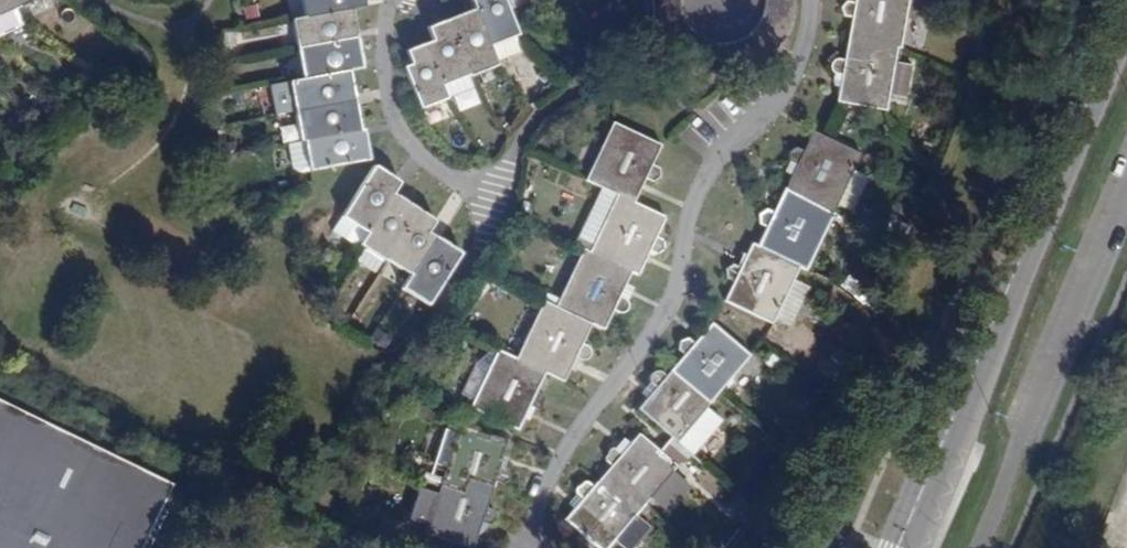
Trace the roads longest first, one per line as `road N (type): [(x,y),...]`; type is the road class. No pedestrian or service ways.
road 1 (residential): [(820,0),(809,53),(789,95),(703,191),(689,227),(681,300),(586,436),(528,547)]
road 2 (tertiary): [(1126,13),(899,547)]
road 3 (track): [(0,254),(85,212),(157,156),(196,86),(195,26)]
road 4 (residential): [(508,179),(497,200),(427,163),(401,124),(392,70),(396,0)]
road 5 (track): [(497,200),(468,283),(432,341),(402,368),(350,361)]

